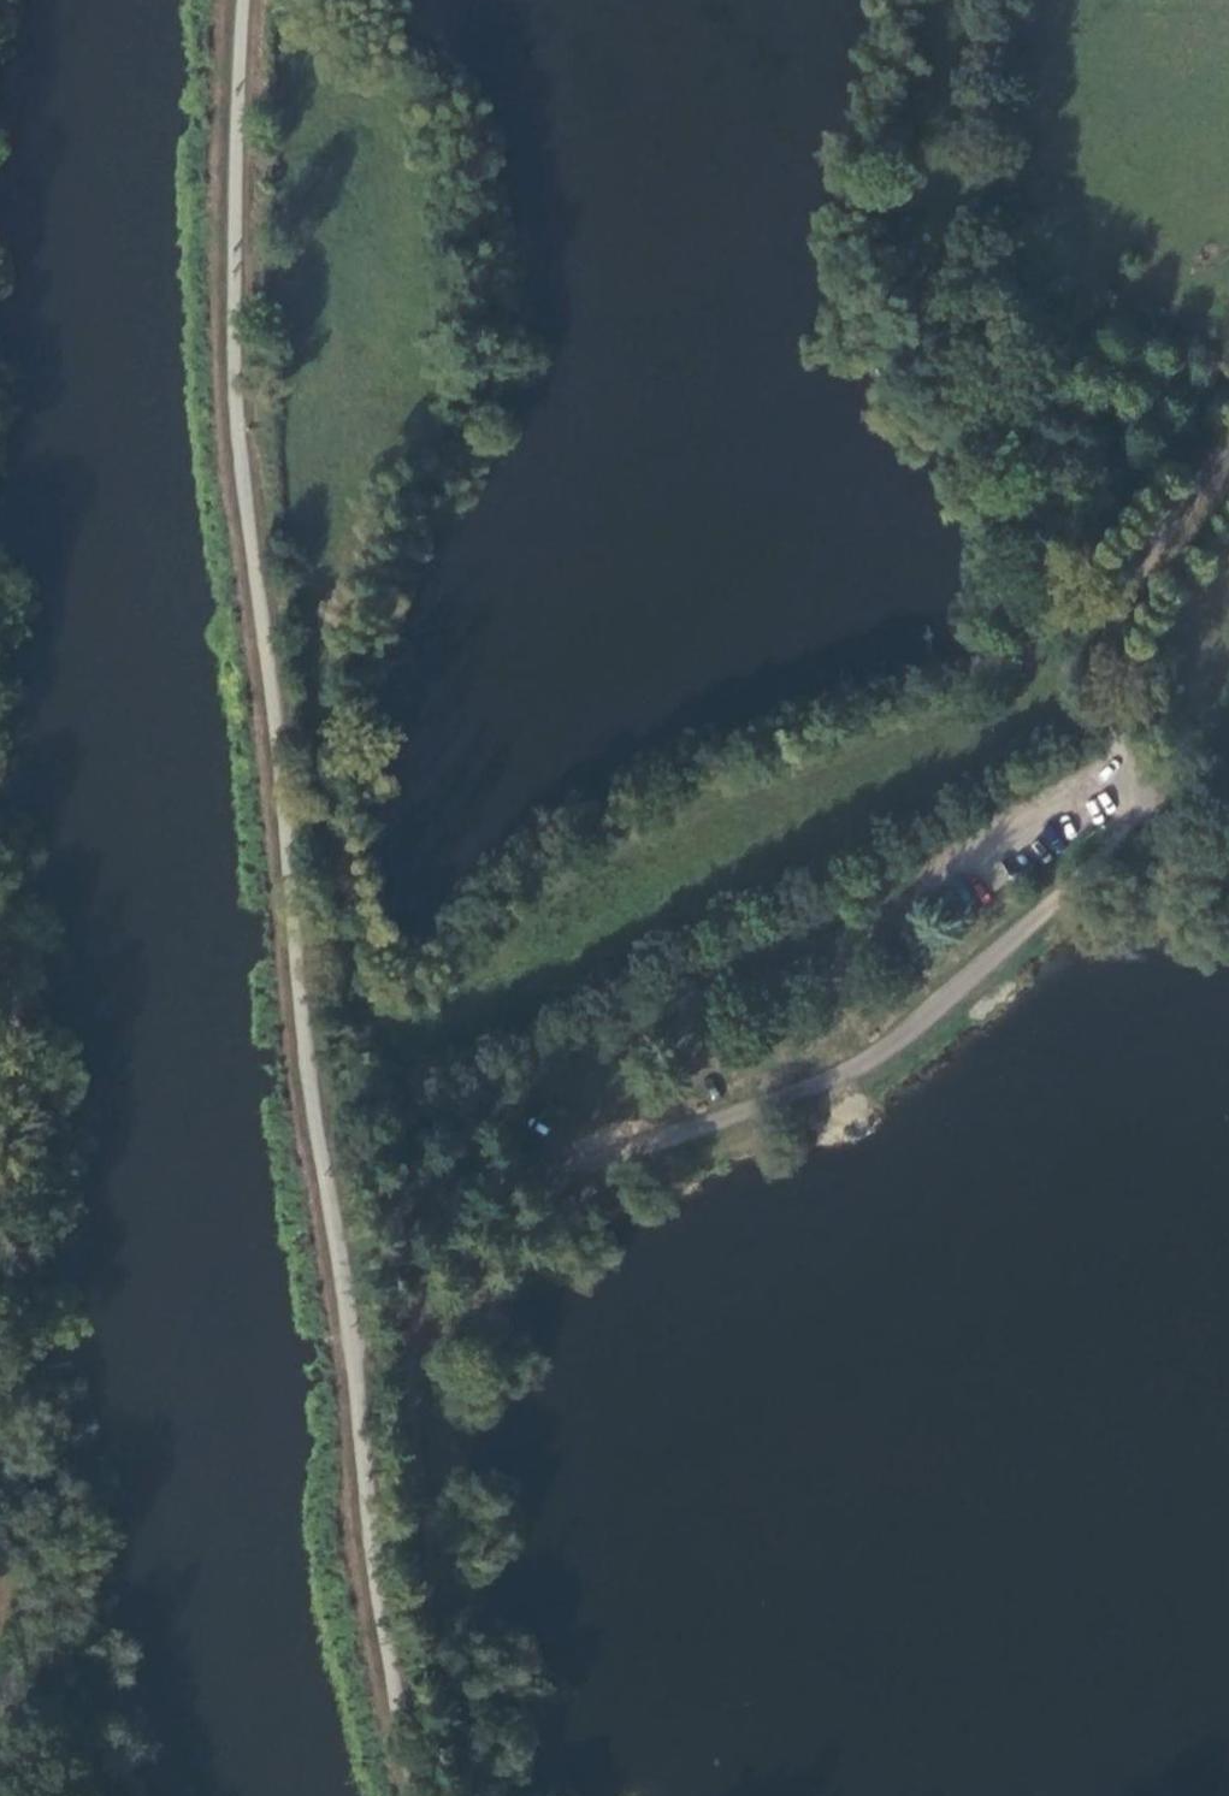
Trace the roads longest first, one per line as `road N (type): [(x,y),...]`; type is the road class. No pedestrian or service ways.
road 1 (track): [(1154,792),(1031,932),(858,1059),(558,1193)]
road 2 (unclassified): [(1228,476),(1187,532),(1149,614),(1135,749)]
road 3 (unclassified): [(1135,749),(964,852)]

